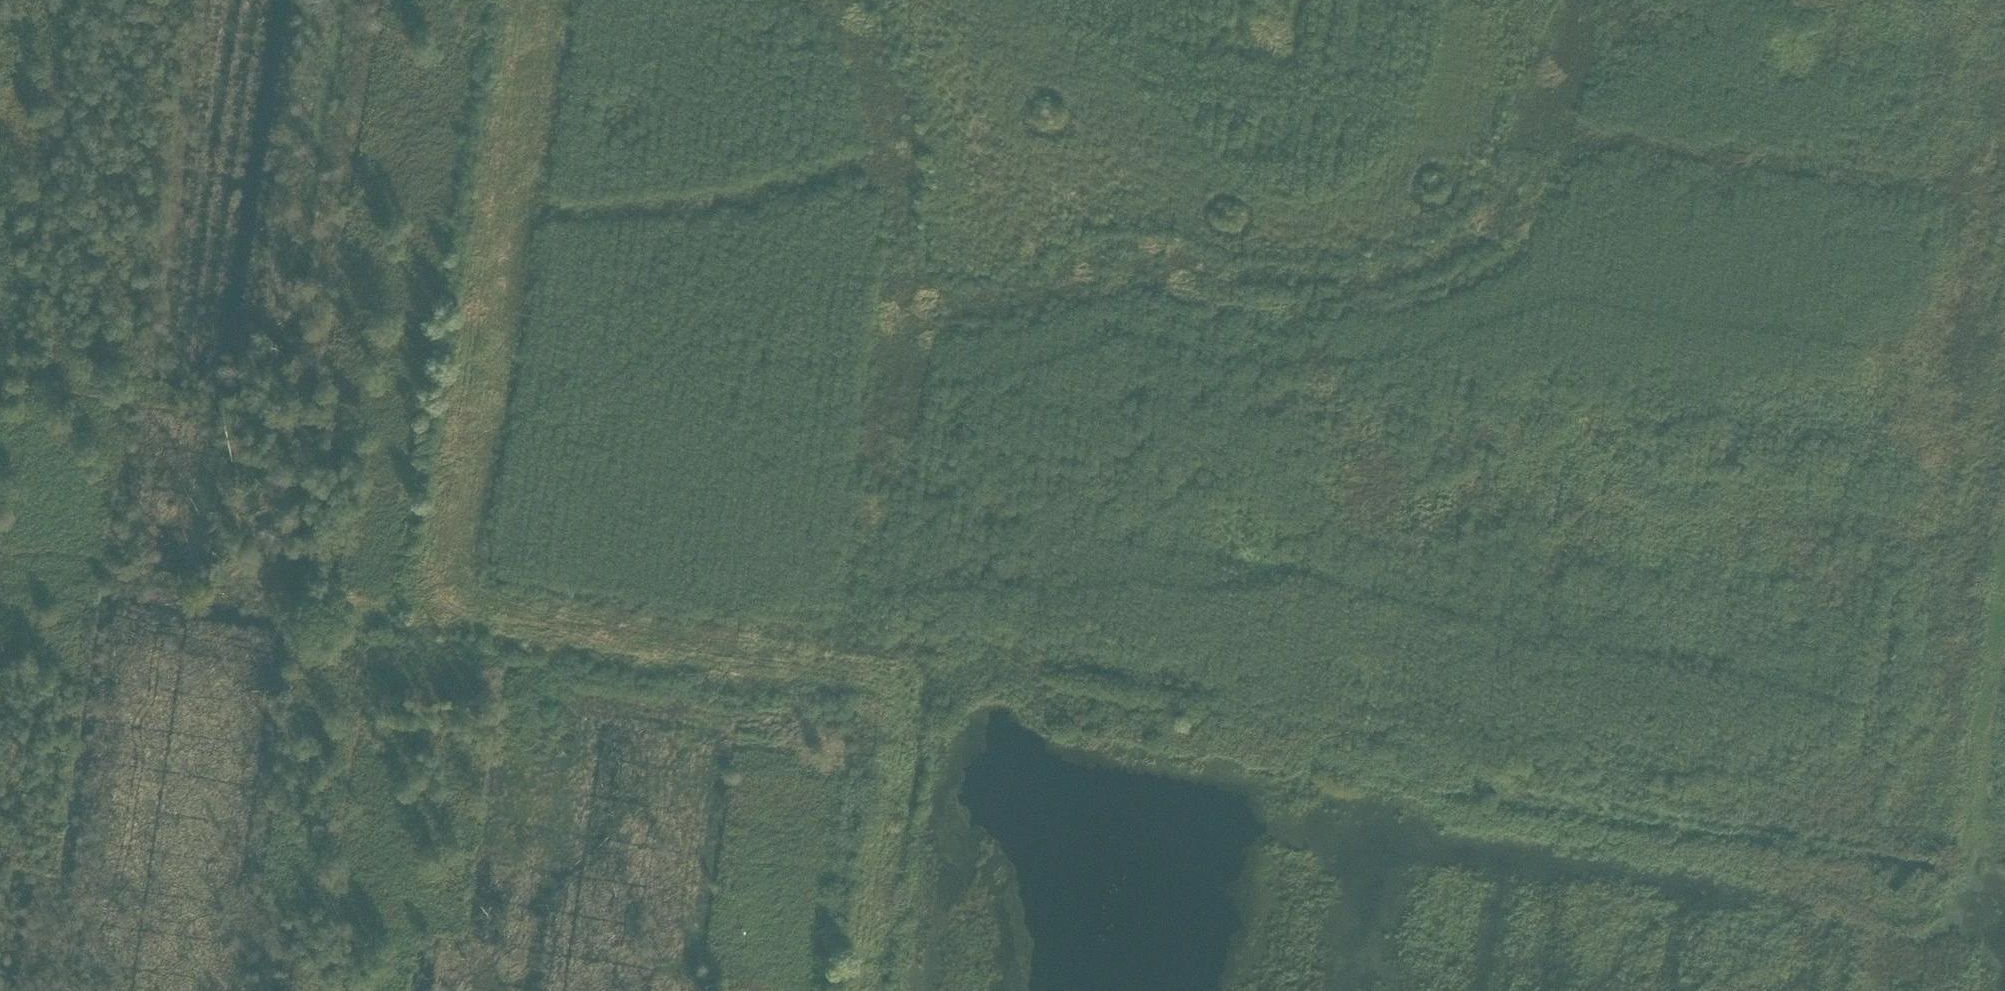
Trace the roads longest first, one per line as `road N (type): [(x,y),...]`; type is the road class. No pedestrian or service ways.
road 1 (track): [(1969,851),(2004,625)]

